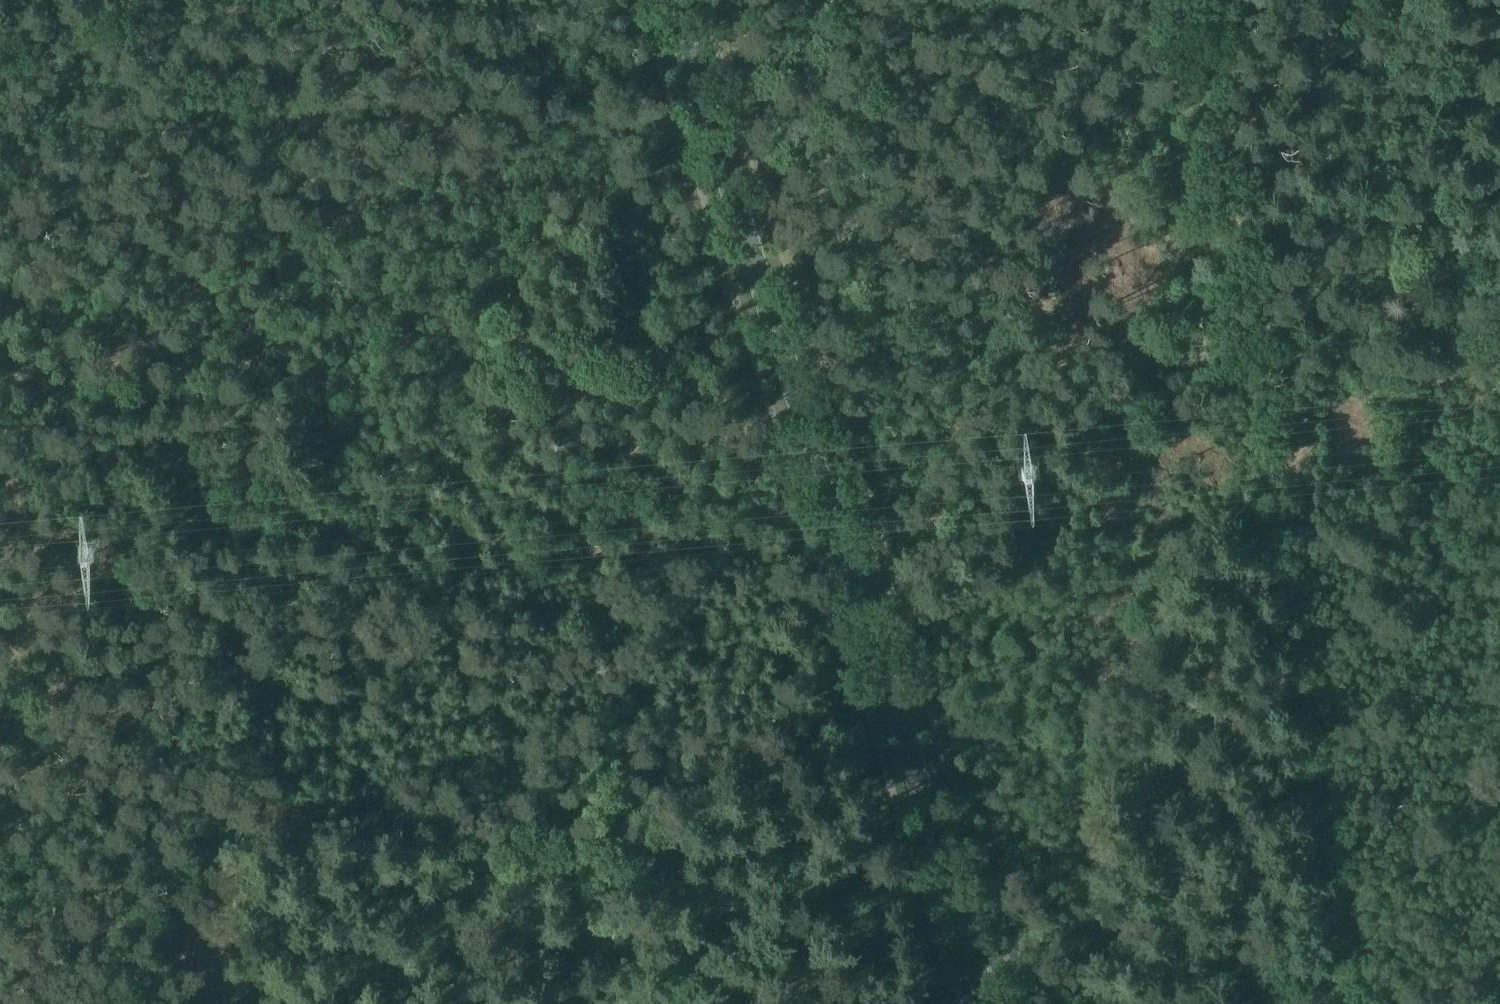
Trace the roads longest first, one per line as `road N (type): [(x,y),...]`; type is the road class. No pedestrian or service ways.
road 1 (tertiary): [(991,1003),(674,0)]
road 2 (track): [(1312,1003),(1334,887),(1244,362)]
road 3 (track): [(254,1003),(194,840),(0,874)]

